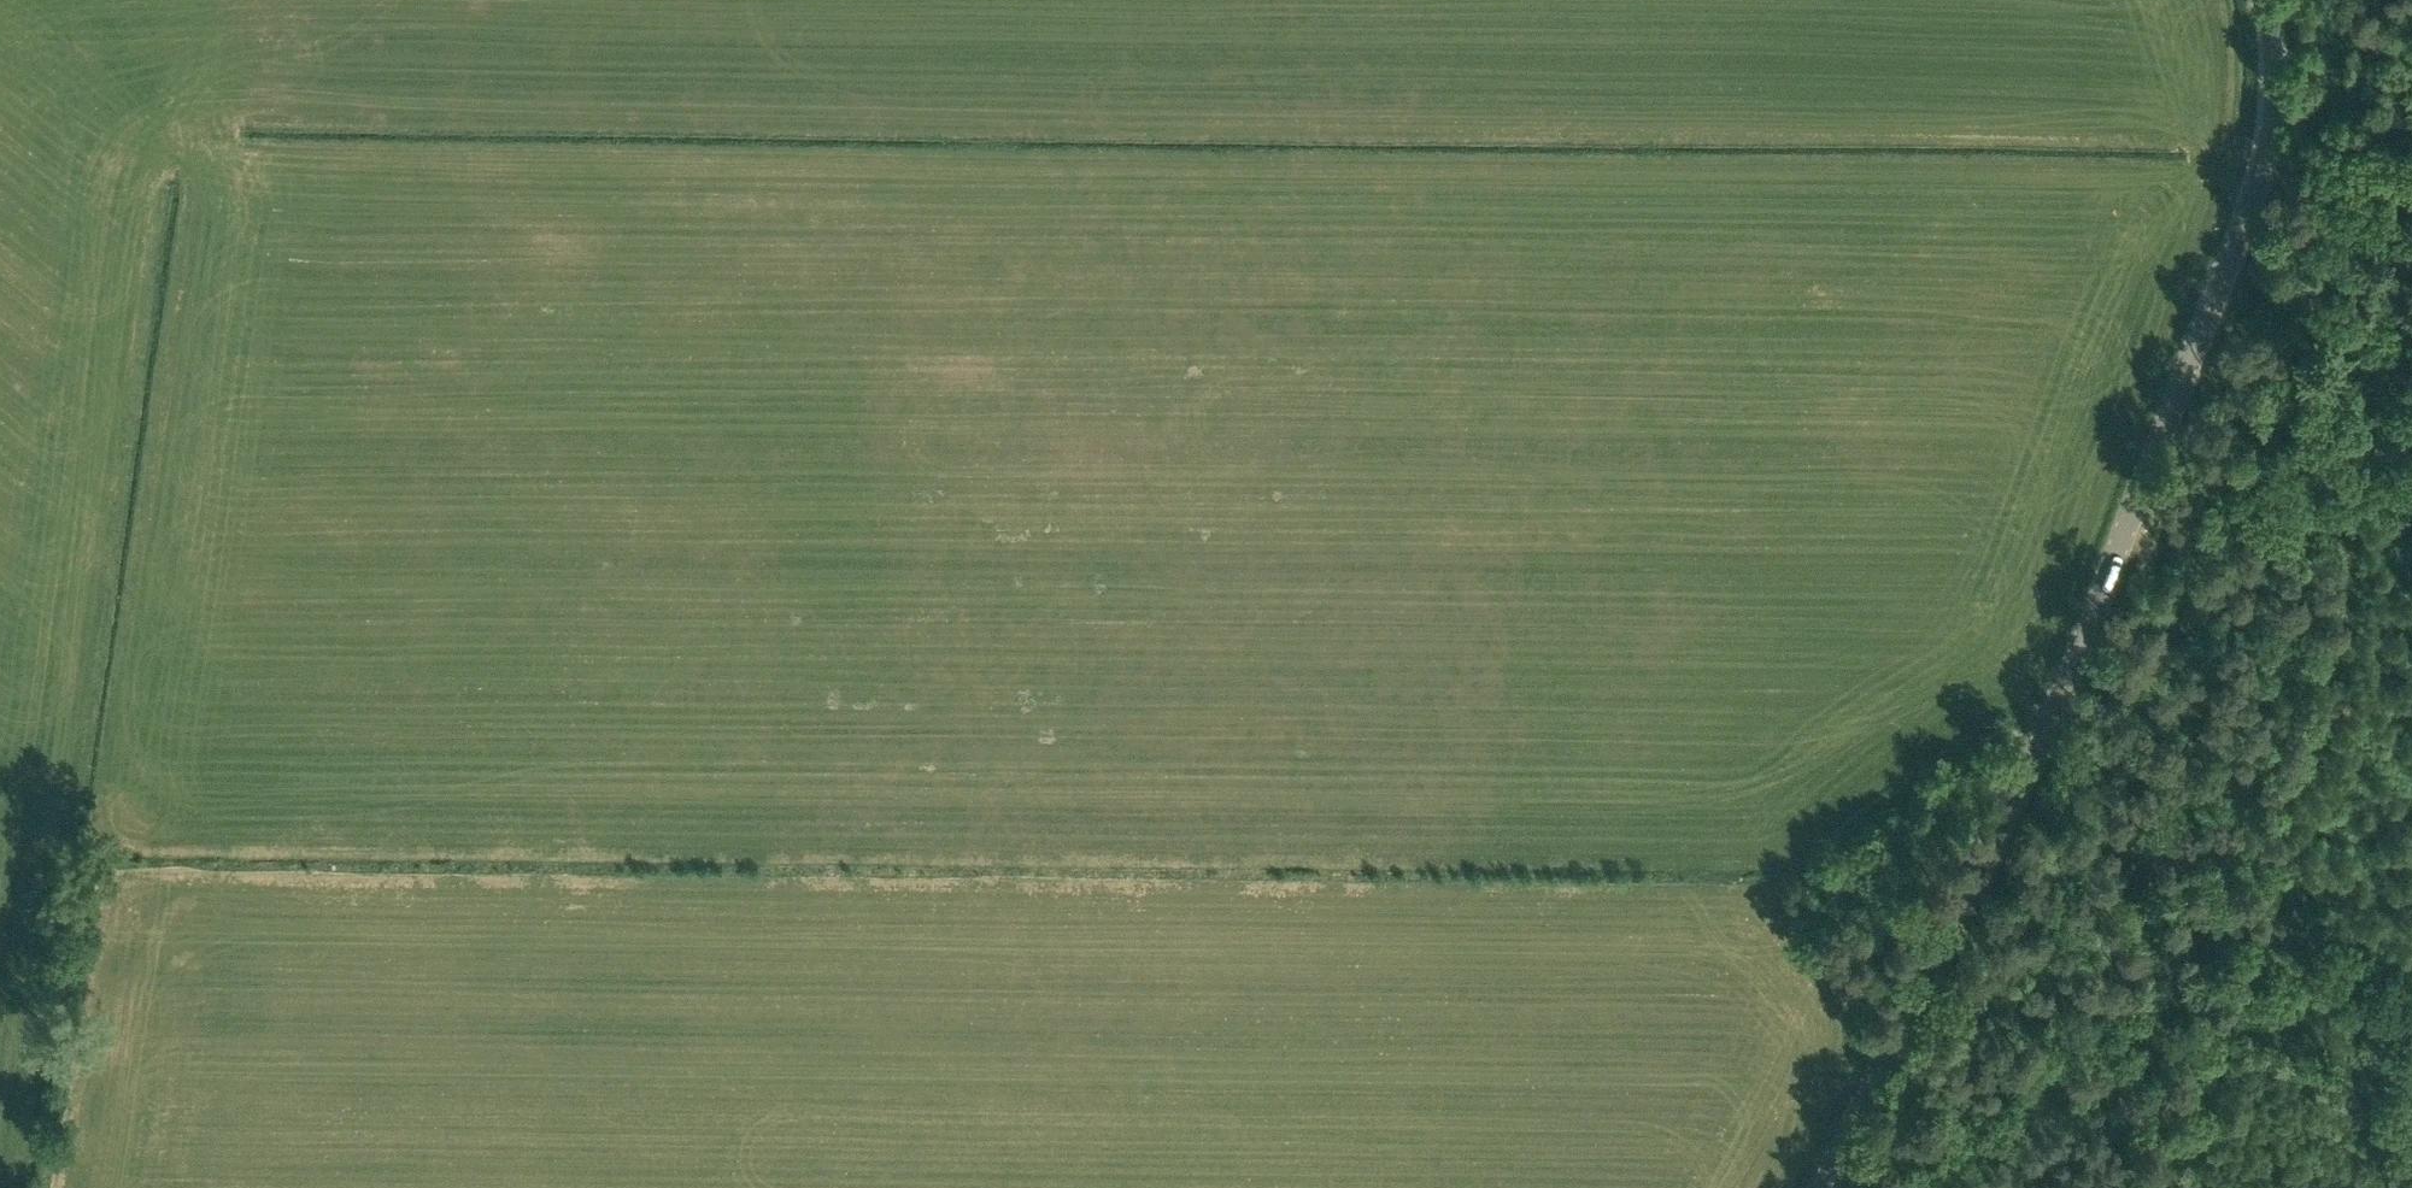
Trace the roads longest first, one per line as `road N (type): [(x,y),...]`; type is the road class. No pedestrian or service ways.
road 1 (tertiary): [(1817,1187),(2048,720),(2262,162),(2274,83),(2266,0)]

